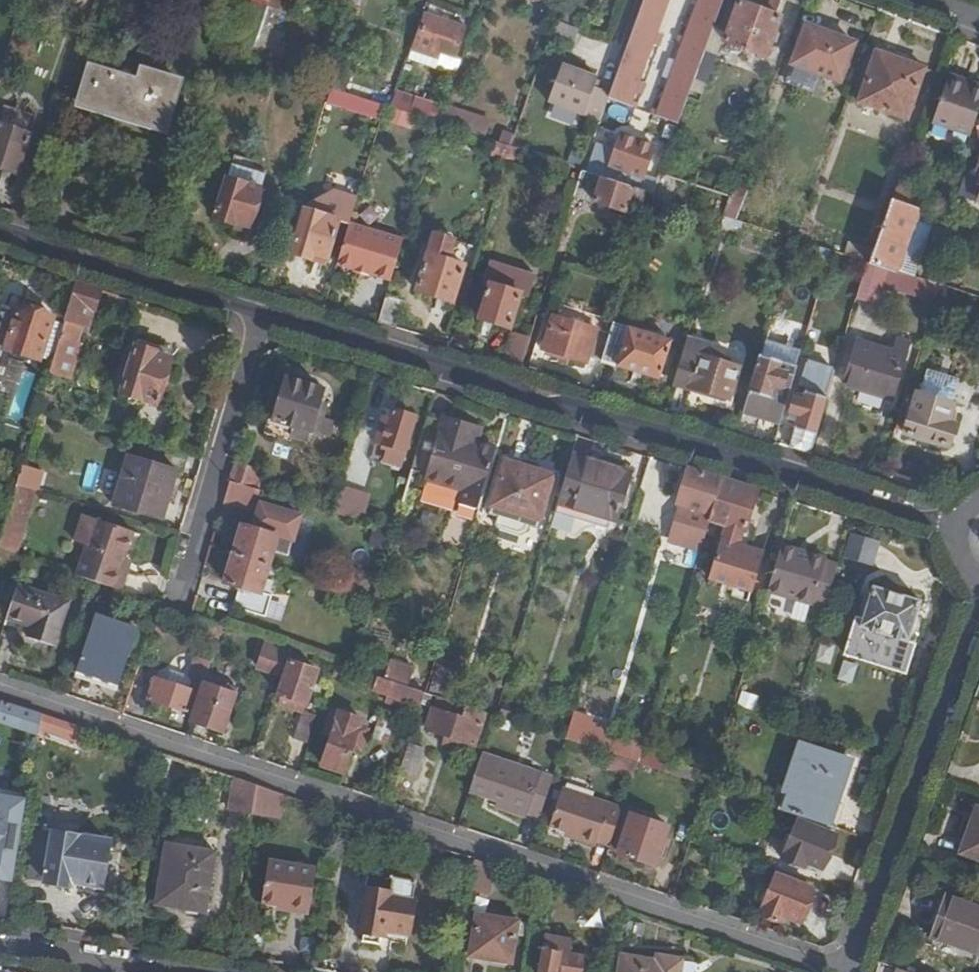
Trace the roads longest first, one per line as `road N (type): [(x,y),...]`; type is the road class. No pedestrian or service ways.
road 1 (residential): [(0,234),(952,527)]
road 2 (residential): [(0,687),(849,971)]
road 3 (residential): [(849,971),(978,595)]
road 4 (residential): [(0,943),(177,971)]

